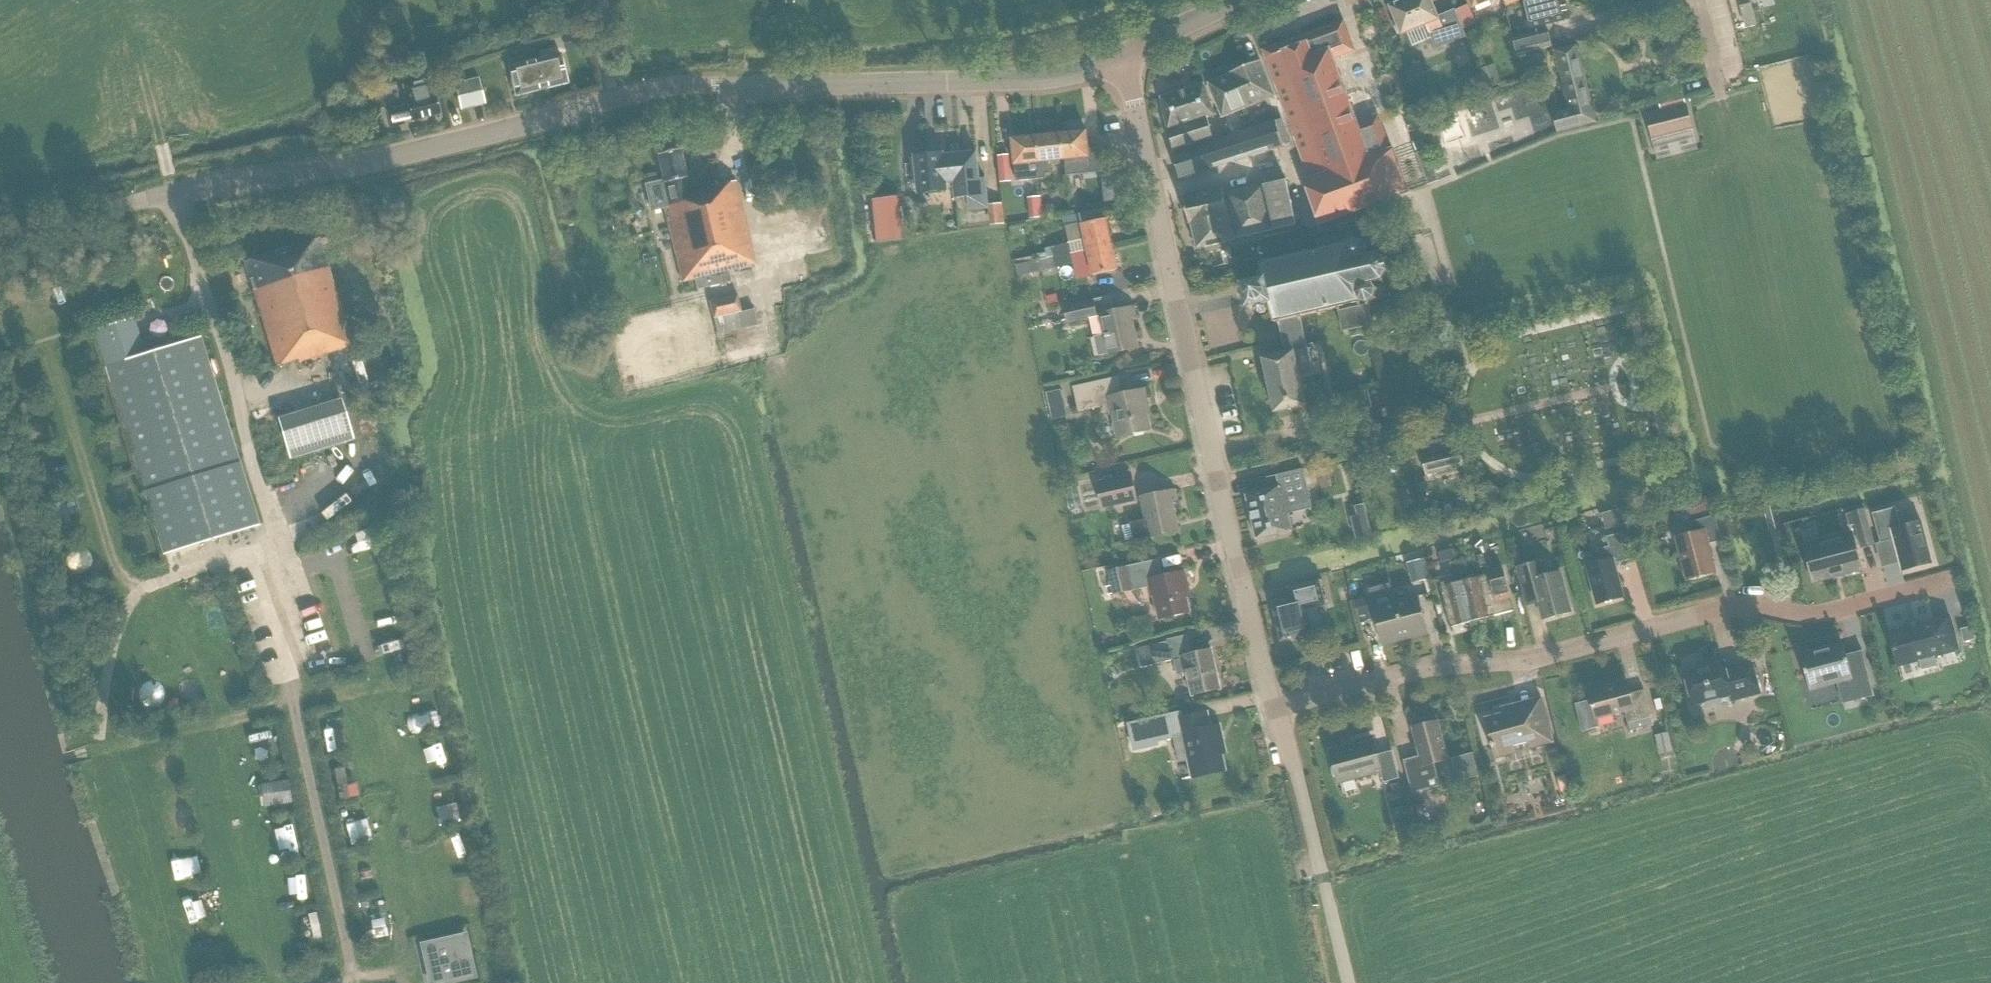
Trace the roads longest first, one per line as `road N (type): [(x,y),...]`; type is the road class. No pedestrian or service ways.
road 1 (tertiary): [(0,246),(174,192),(321,174),(630,97),(695,87),(1051,78),(1121,54)]
road 2 (residential): [(1277,710),(1430,669),(1528,663),(1728,609),(1827,616),(1943,584)]
road 3 (unclassified): [(1277,710),(1121,54)]
road 4 (track): [(101,735),(103,747),(429,674)]
road 5 (unclassified): [(1348,982),(1277,710)]
road 6 (tertiary): [(1121,54),(1245,0)]

